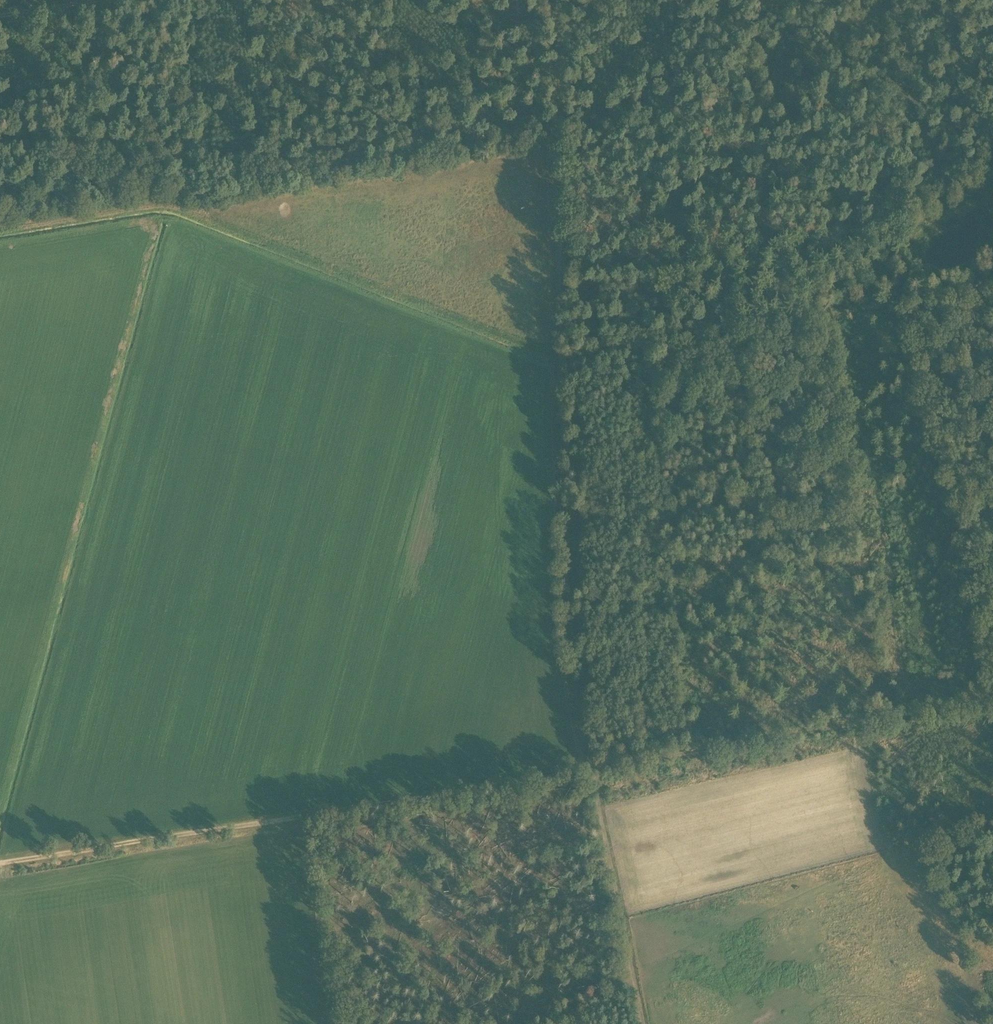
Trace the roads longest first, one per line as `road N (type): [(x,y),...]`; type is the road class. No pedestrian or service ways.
road 1 (track): [(591,773),(555,623),(550,0)]
road 2 (track): [(0,867),(591,773)]
road 3 (track): [(992,707),(591,773)]
road 4 (track): [(638,1023),(591,773)]

